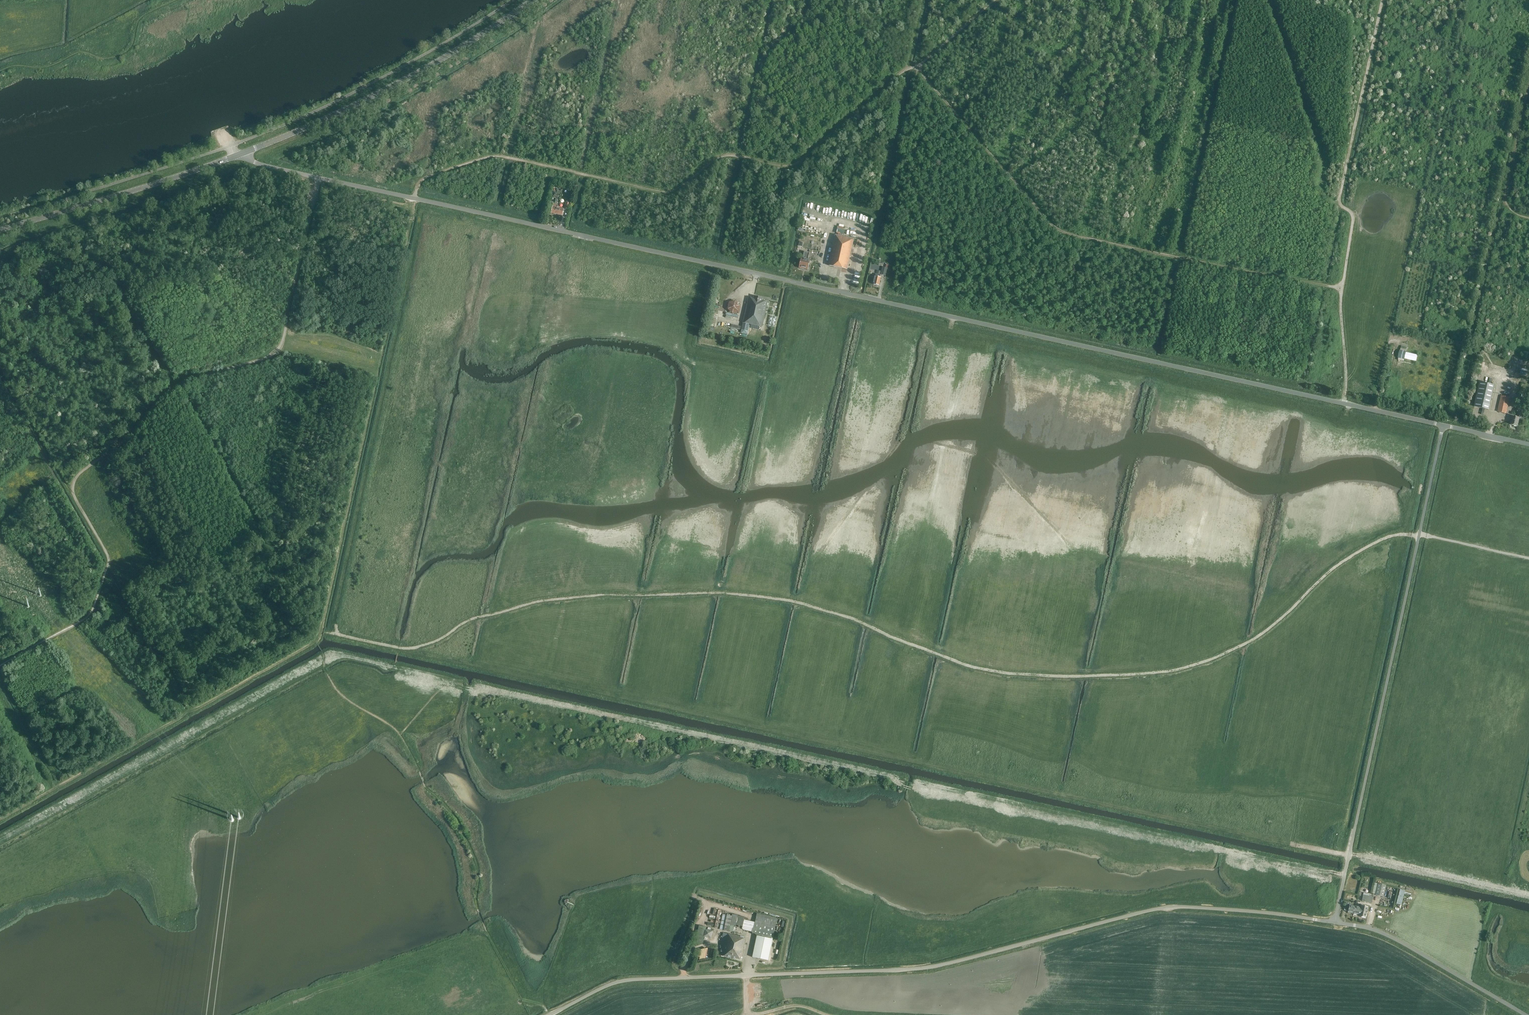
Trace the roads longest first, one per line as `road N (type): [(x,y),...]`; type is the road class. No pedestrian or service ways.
road 1 (unclassified): [(1443,425),(238,154)]
road 2 (track): [(325,632),(412,648),(473,619),(541,601),(720,593),(806,605),(988,670),(1142,674),(1182,669),(1244,645),(1358,552),(1391,536),(1419,537)]
road 3 (unclassified): [(1335,922),(1167,908),(929,967),(625,981),(550,1014)]
road 4 (track): [(317,185),(280,347),(174,386),(77,476),(74,496),(108,558),(93,610),(0,666)]
road 5 (track): [(418,185),(494,156),(667,192),(724,155),(793,165),(903,70),(918,67)]
road 6 (unclassified): [(1335,922),(1443,425)]
road 7 (tertiary): [(532,0),(393,86),(238,154)]
road 8 (track): [(1341,288),(1353,219),(1339,199),(1382,0)]
road 9 (tertiary): [(238,154),(0,230)]
road 10 (track): [(1291,844),(1528,894)]
road 11 (unclassified): [(1525,1014),(1397,940),(1335,922)]

